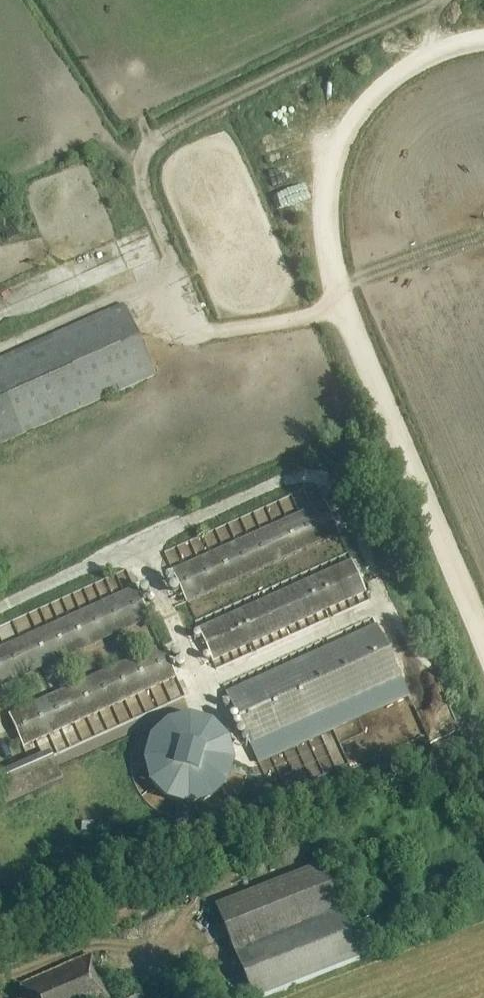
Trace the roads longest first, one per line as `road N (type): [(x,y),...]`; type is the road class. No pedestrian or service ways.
road 1 (track): [(340,315),(483,653)]
road 2 (track): [(483,40),(416,62),(356,115),(325,189),(327,268)]

